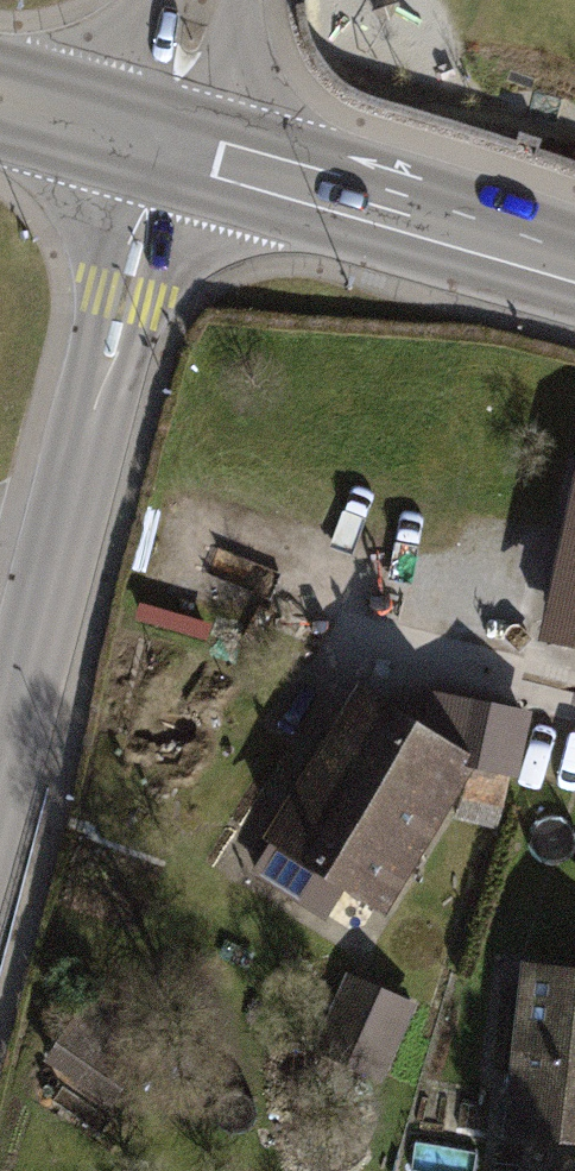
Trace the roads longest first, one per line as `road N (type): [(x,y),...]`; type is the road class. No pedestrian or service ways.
road 1 (residential): [(0,765),(163,143)]
road 2 (primary): [(163,143),(574,265)]
road 3 (primary): [(163,143),(0,99)]
road 4 (residential): [(163,143),(202,0)]

